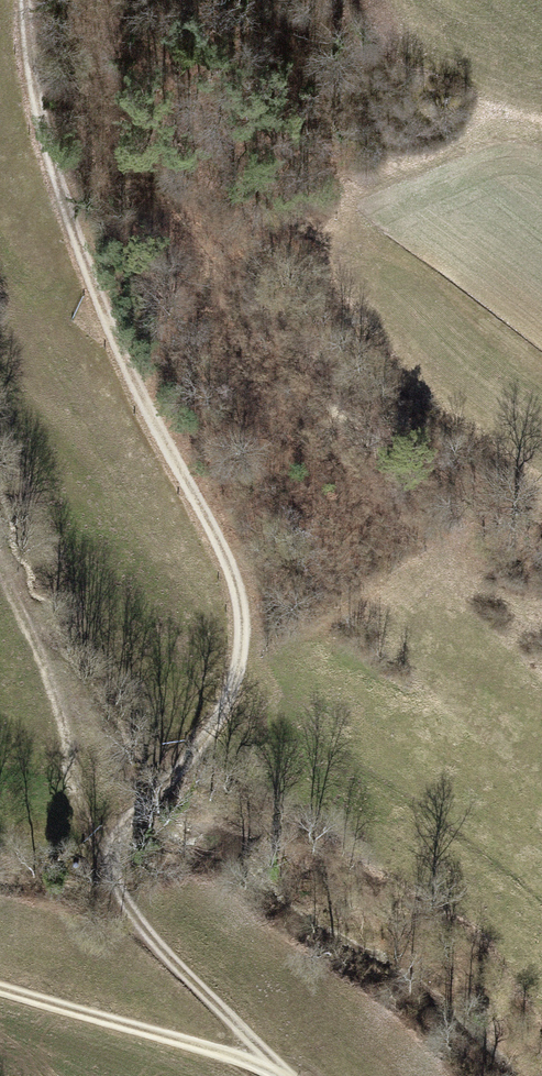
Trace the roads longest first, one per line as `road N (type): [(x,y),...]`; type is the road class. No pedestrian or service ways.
road 1 (track): [(289,1075),(134,909),(114,866),(120,828),(196,746),(235,689),(243,627),(225,533),(58,192),(30,106),(22,0)]
road 2 (track): [(114,866),(87,824),(58,679),(0,534)]
road 3 (track): [(146,0),(226,150),(294,223),(375,245)]
road 4 (track): [(284,1072),(0,985)]

